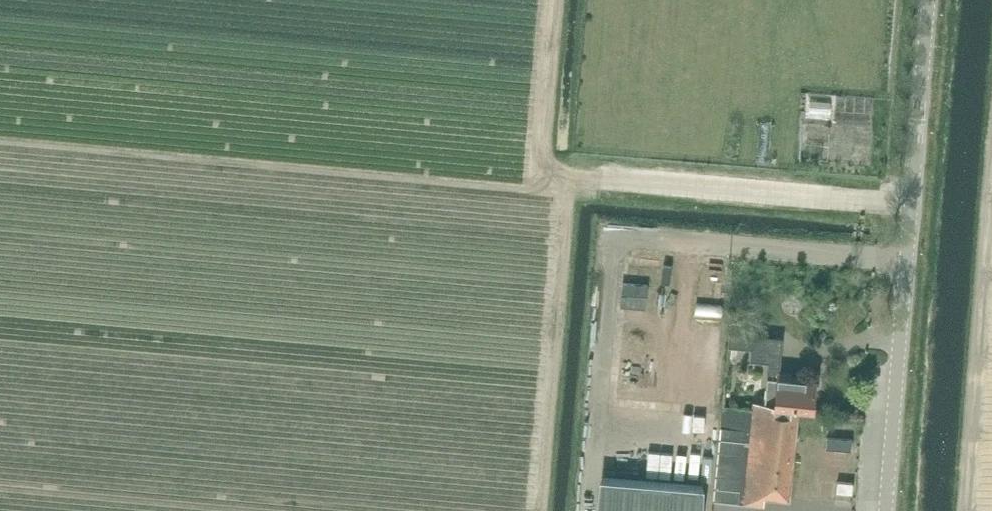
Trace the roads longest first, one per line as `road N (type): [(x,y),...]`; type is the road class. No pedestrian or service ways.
road 1 (unclassified): [(891,510),(931,0)]

